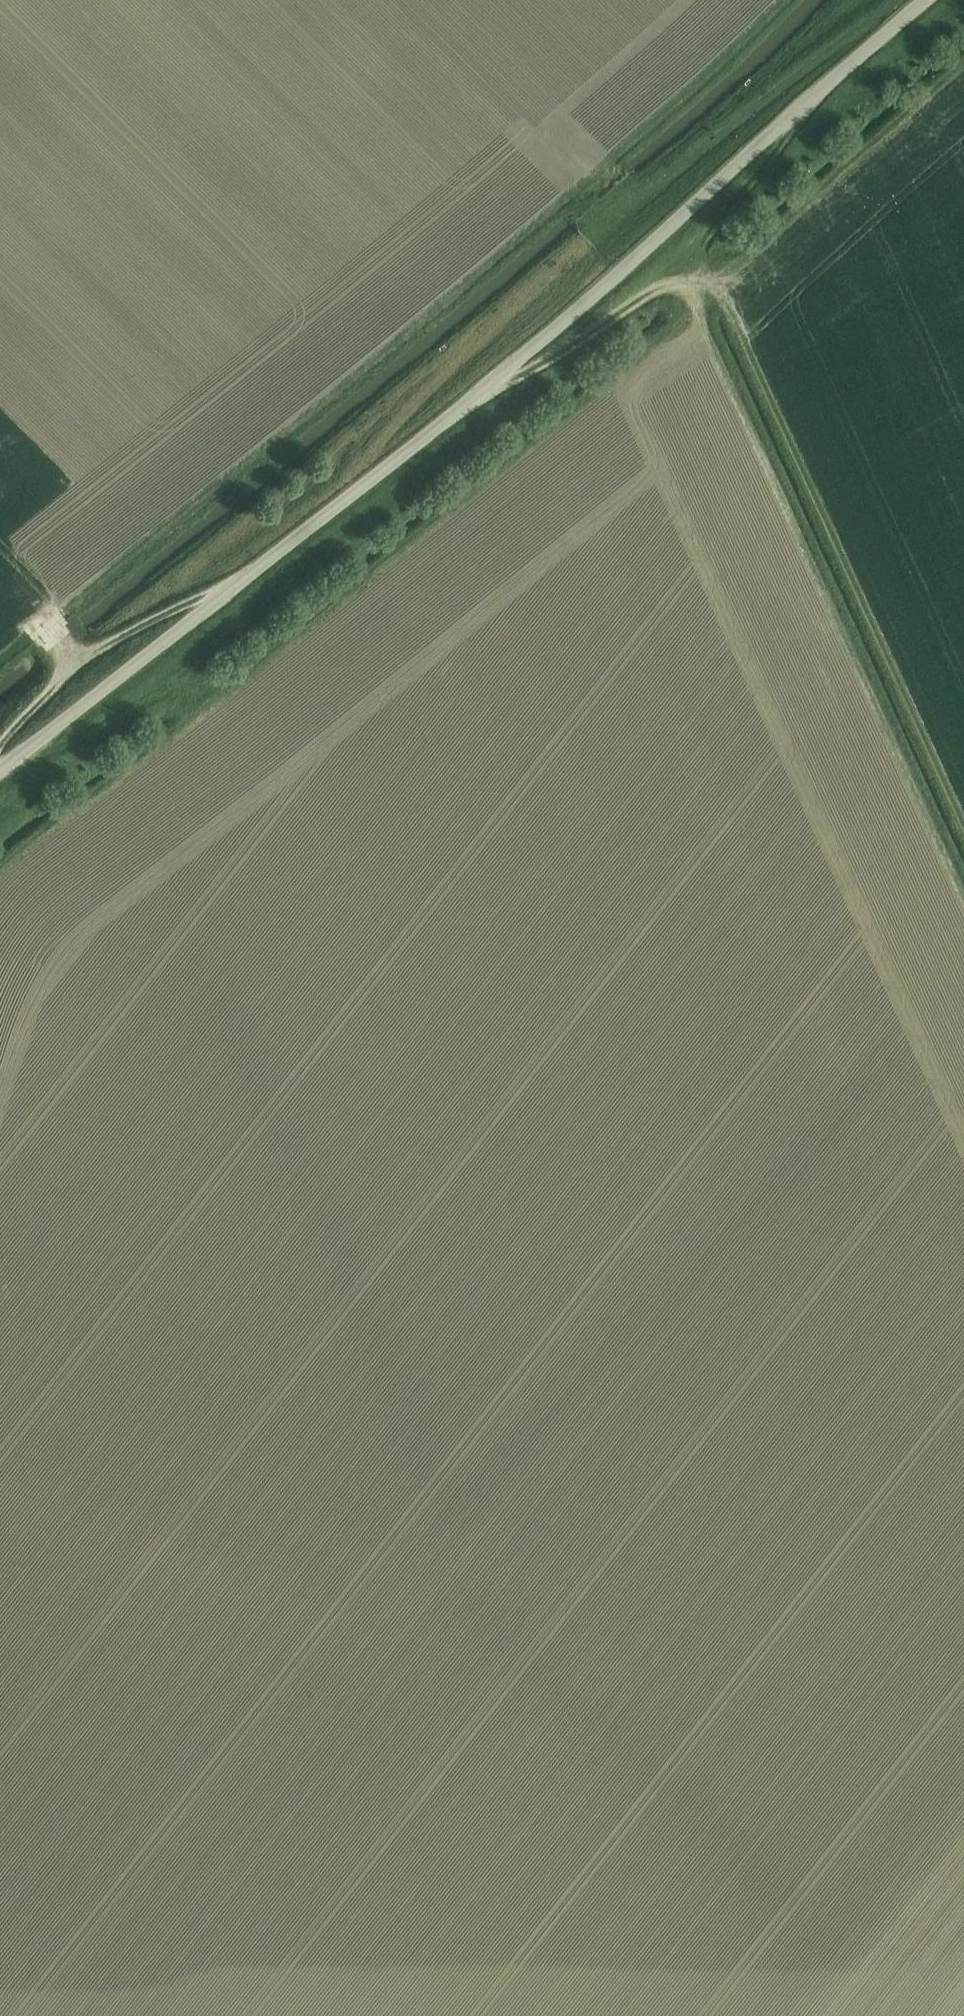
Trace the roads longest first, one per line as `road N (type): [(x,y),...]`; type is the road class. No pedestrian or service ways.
road 1 (unclassified): [(0,771),(525,356),(925,0)]
road 2 (track): [(0,747),(90,658),(240,583)]

